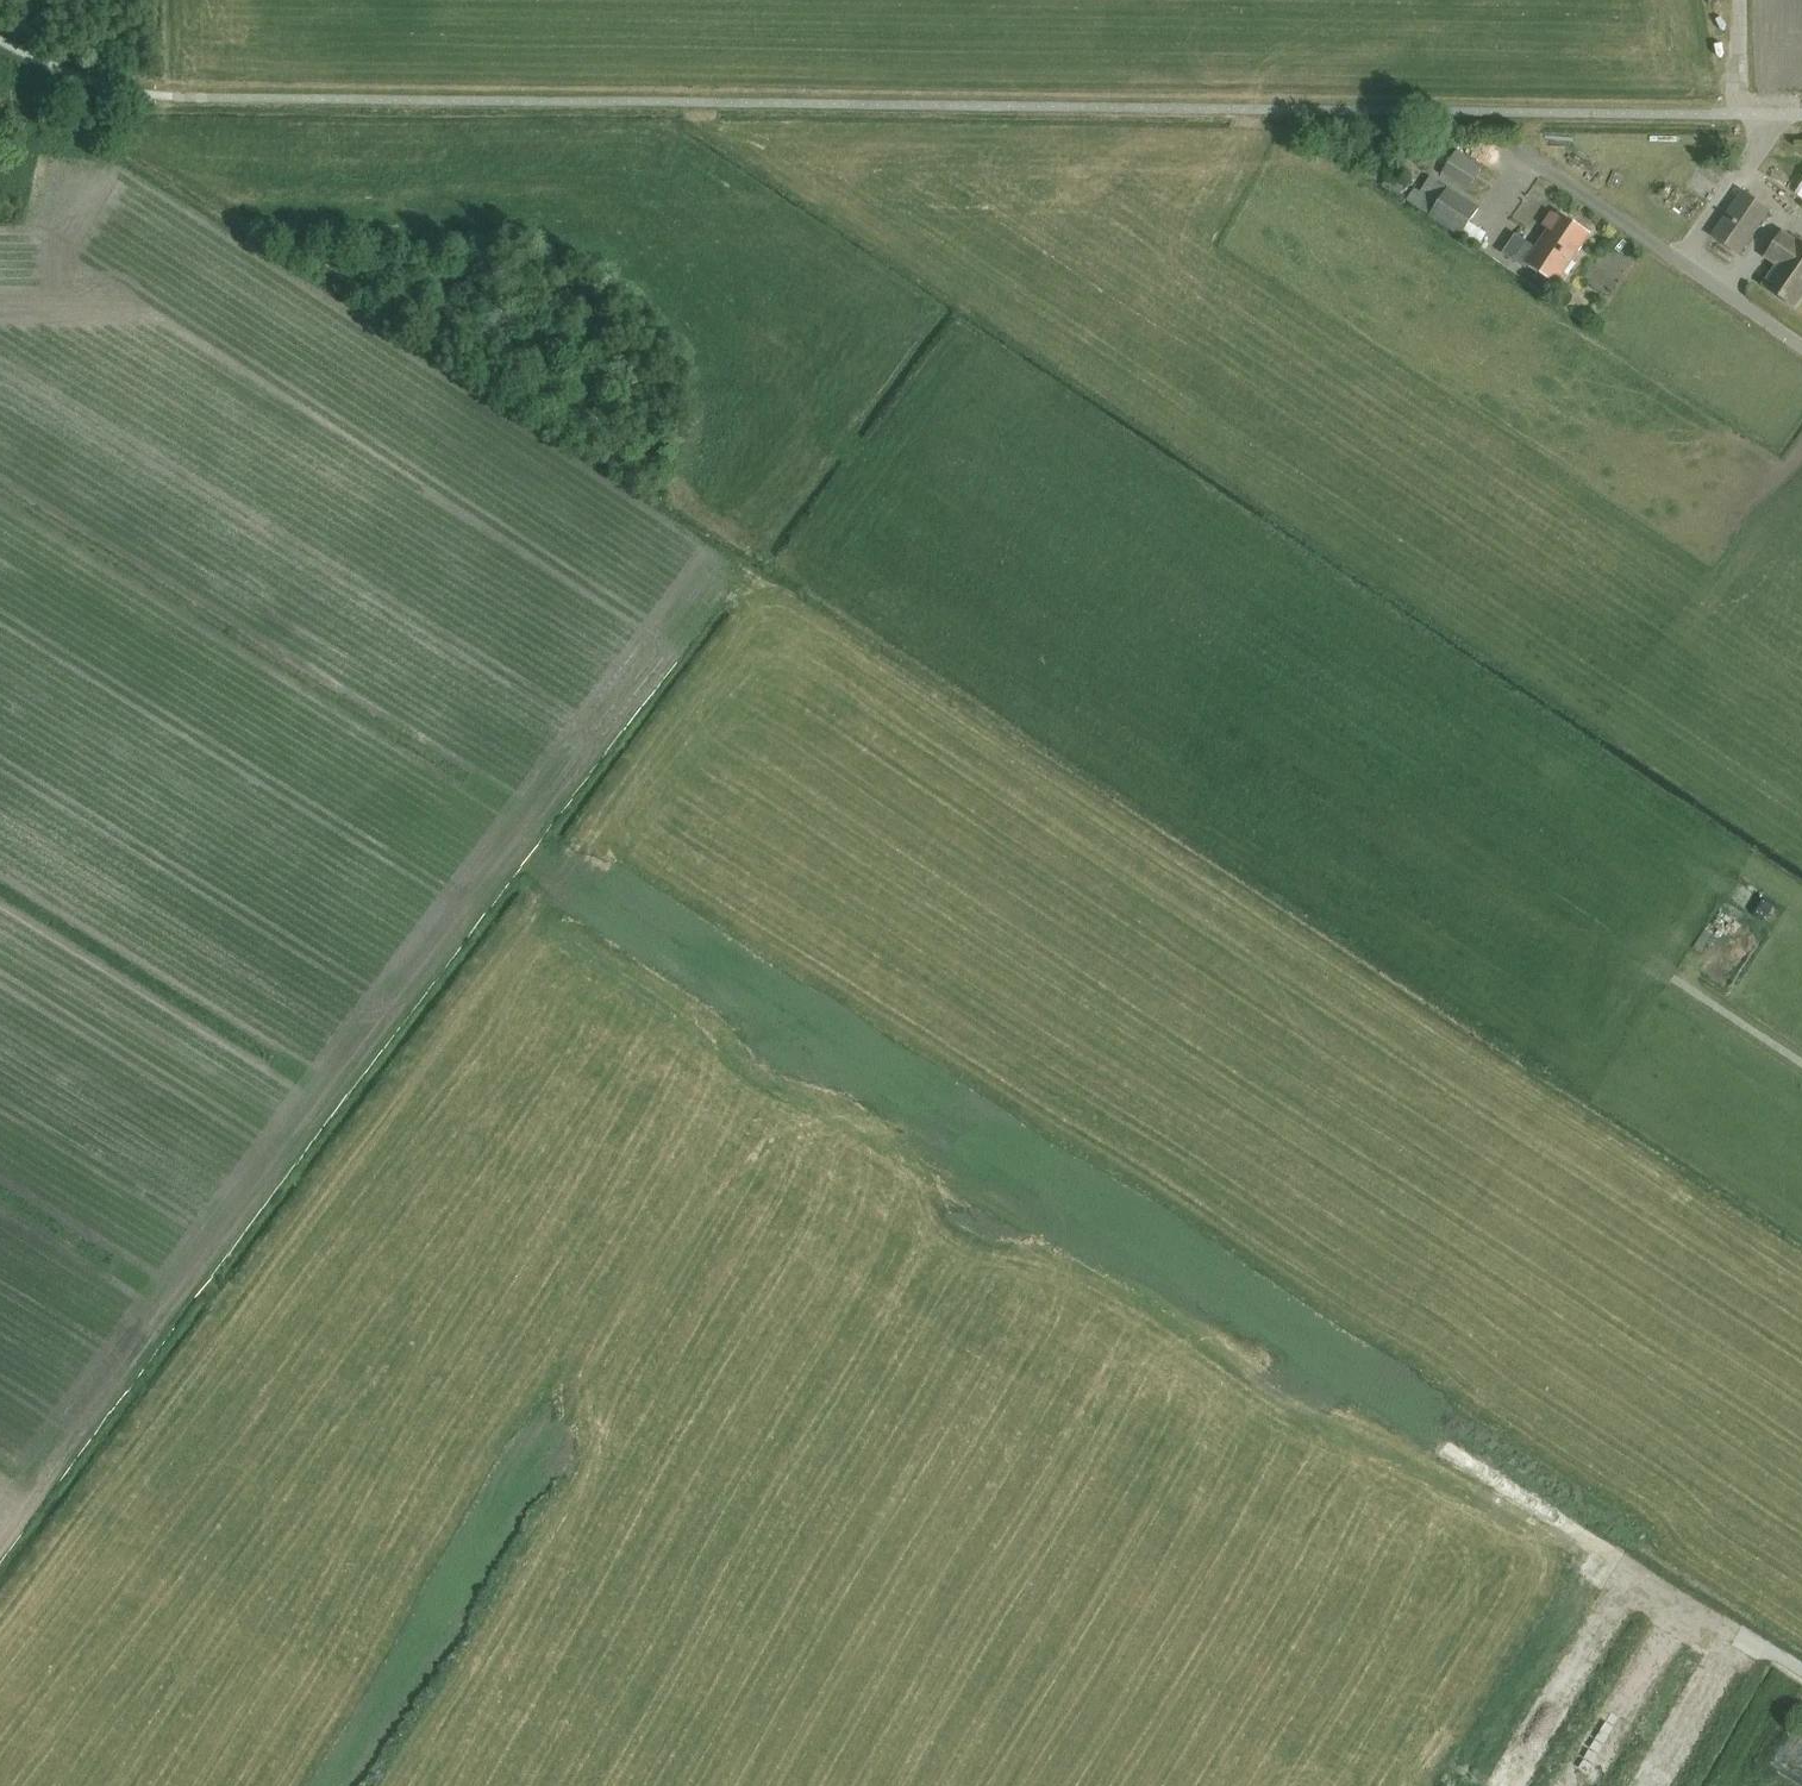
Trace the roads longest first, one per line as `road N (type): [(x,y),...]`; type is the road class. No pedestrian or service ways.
road 1 (track): [(1801,1670),(550,863)]
road 2 (unclassified): [(1801,347),(1515,149)]

